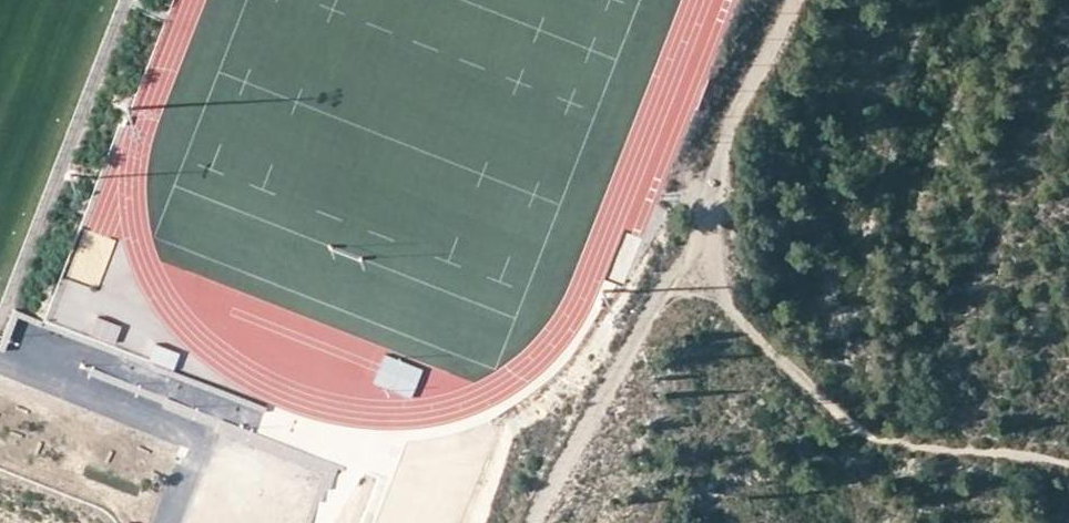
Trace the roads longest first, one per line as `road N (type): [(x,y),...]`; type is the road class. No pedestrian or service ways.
road 1 (track): [(1068,468),(875,440),(837,412),(715,290),(710,168)]
road 2 (track): [(533,522),(697,236),(710,168)]
road 3 (track): [(710,168),(792,0)]

